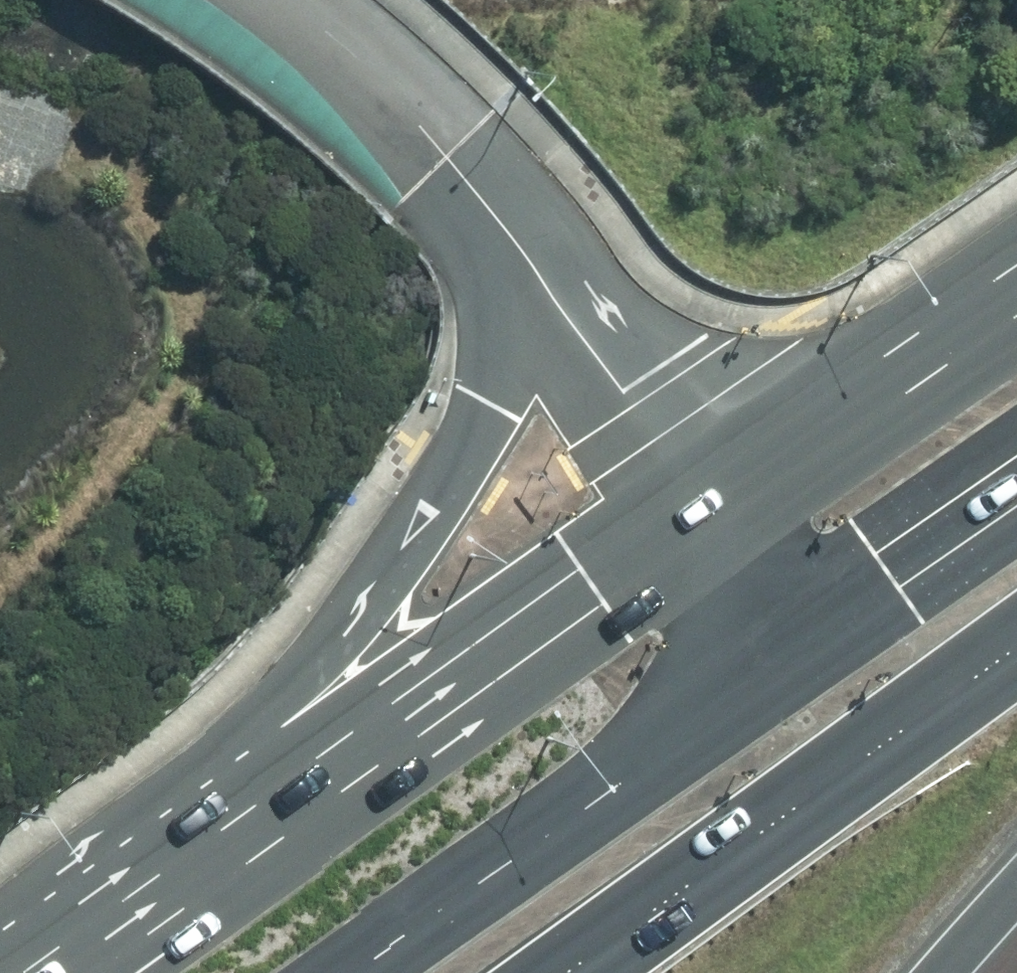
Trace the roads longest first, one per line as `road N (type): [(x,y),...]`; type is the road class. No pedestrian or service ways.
road 1 (primary): [(102,960),(450,473),(504,332),(520,252)]
road 2 (primary): [(102,960),(714,522)]
road 3 (primary): [(796,637),(335,972)]
road 4 (motorway): [(1016,646),(566,972)]
road 5 (primary): [(714,522),(1016,313)]
road 6 (unclassified): [(271,0),(382,94),(520,252)]
road 7 (unclassified): [(520,252),(714,522)]
road 8 (primary): [(1016,484),(796,637)]
road 9 (unclassified): [(714,522),(796,637)]

